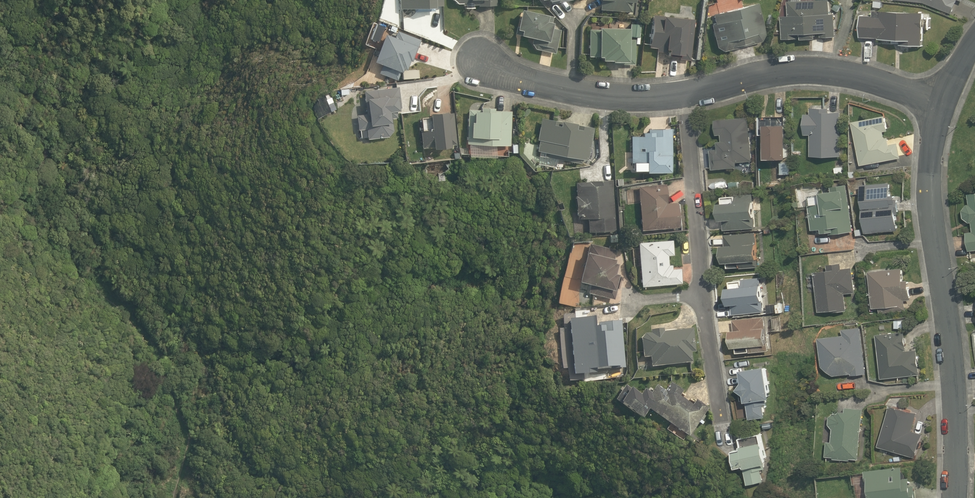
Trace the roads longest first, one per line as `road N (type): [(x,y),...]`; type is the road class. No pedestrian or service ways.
road 1 (residential): [(963,497),(964,380),(939,164),(951,106)]
road 2 (residential): [(696,98),(732,423)]
road 3 (residential): [(951,106),(833,78),(790,76),(696,98)]
road 4 (residential): [(696,98),(628,103),(564,94),(480,65)]

